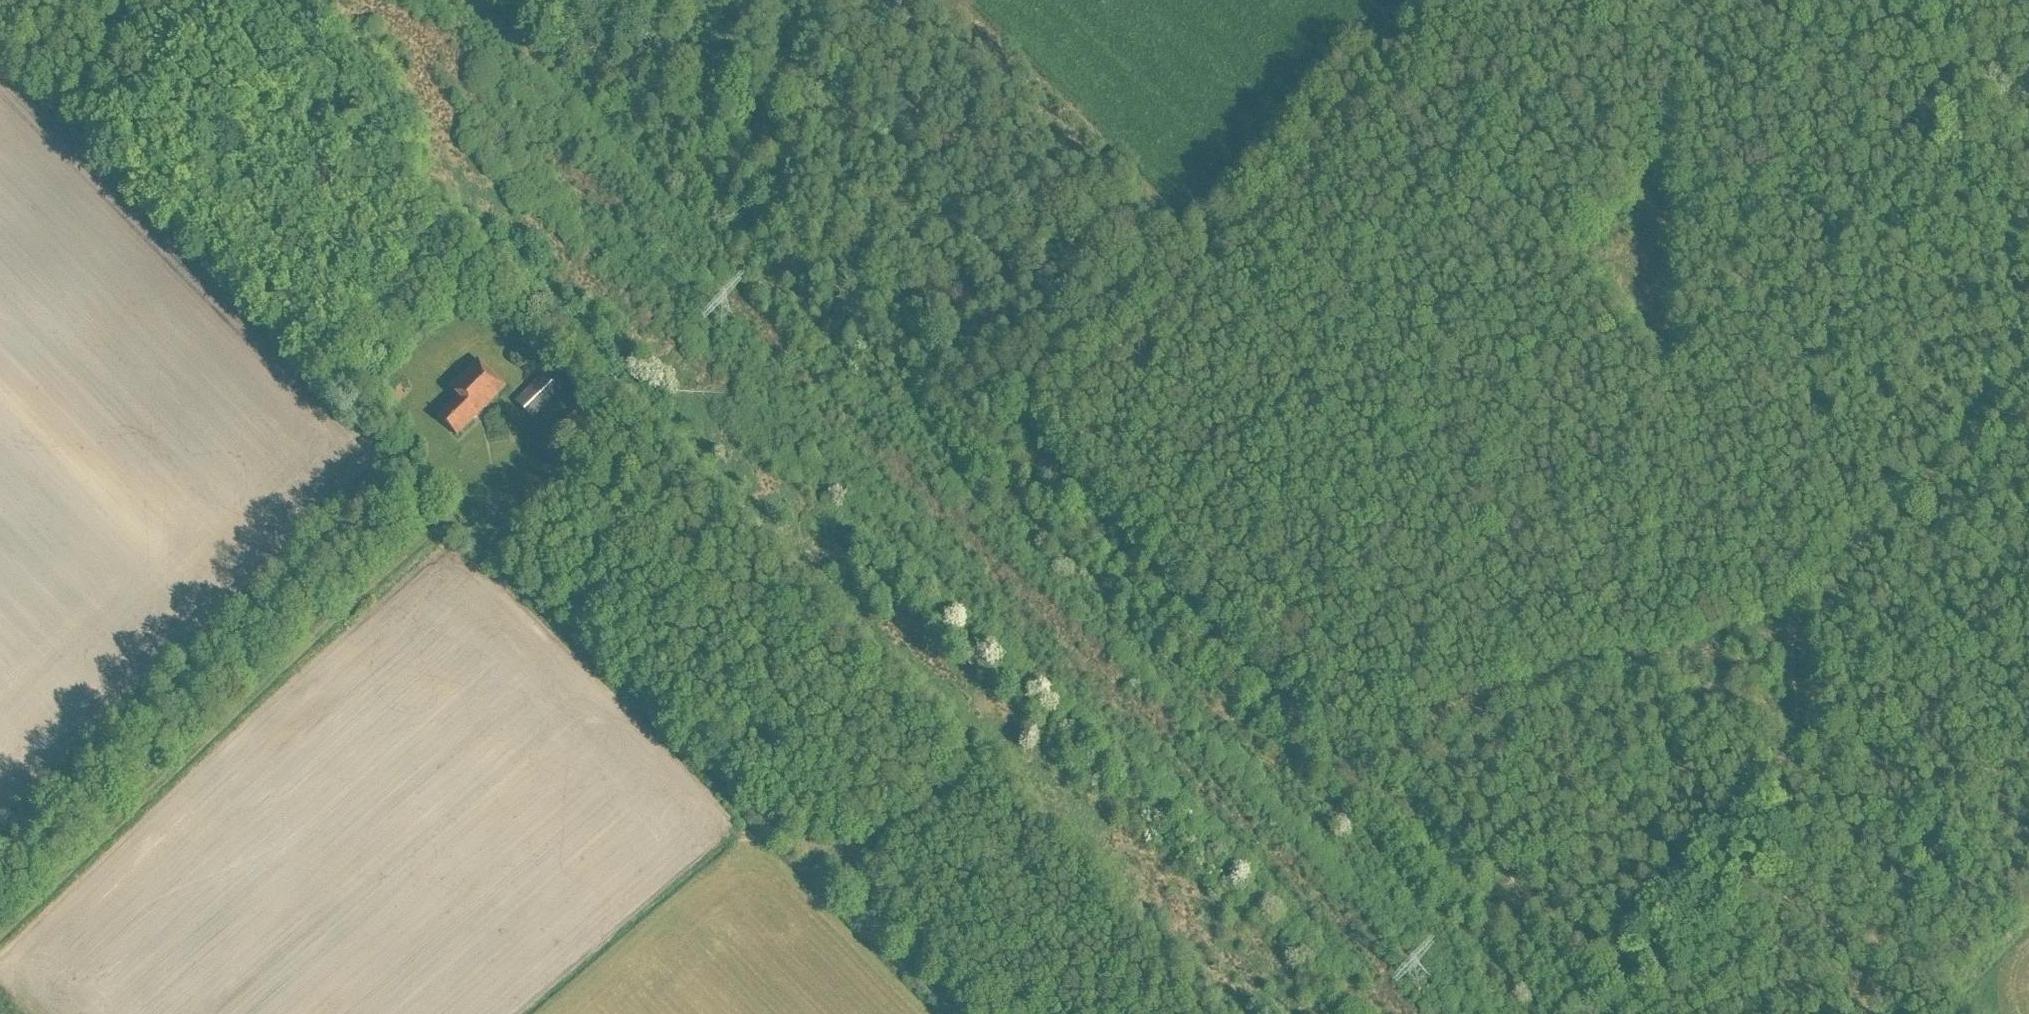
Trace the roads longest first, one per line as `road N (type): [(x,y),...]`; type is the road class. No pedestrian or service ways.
road 1 (track): [(1651,1013),(1608,963),(1608,927),(1776,751),(1787,721),(1785,607),(2028,355)]
road 2 (track): [(1404,728),(1517,699),(1658,647),(1782,622)]

